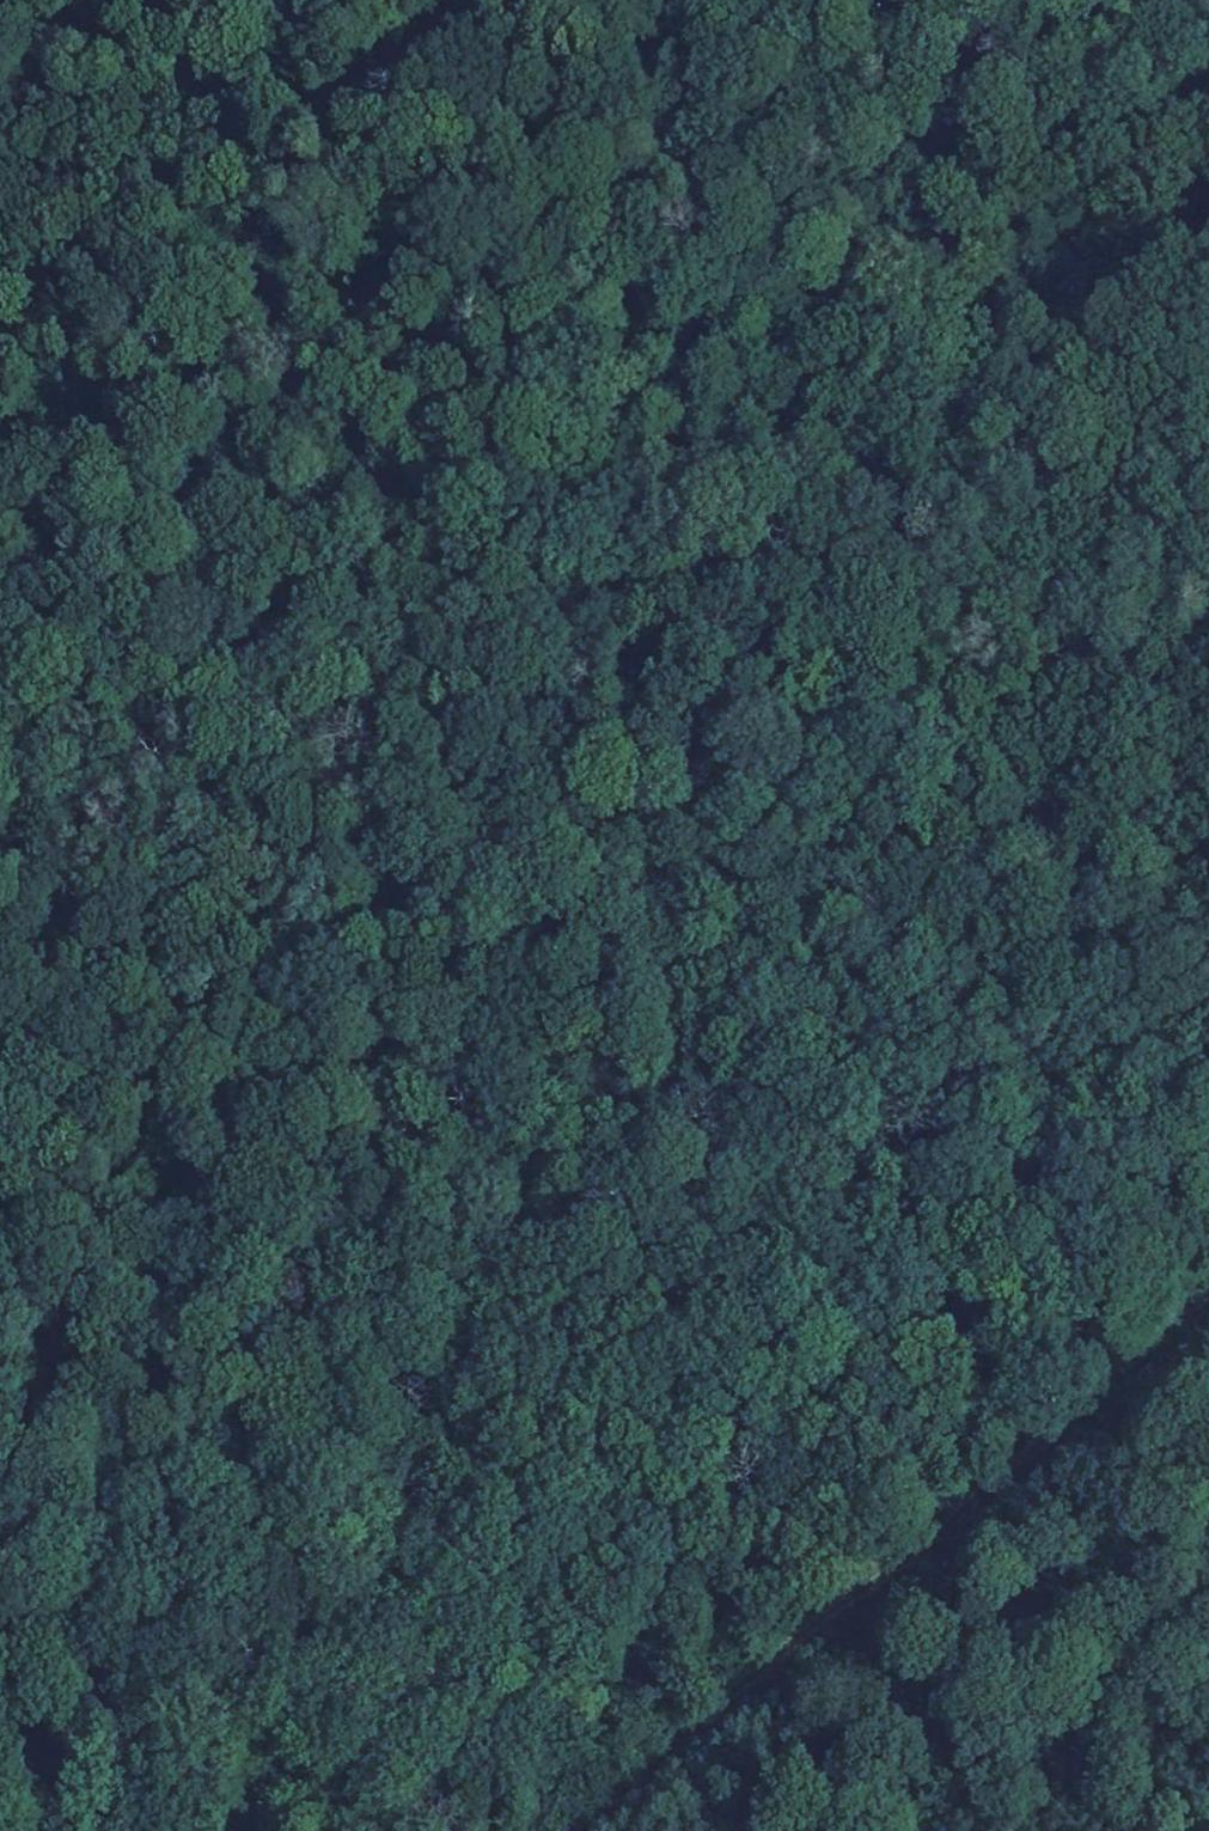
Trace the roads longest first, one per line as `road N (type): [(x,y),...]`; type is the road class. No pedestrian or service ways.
road 1 (track): [(601,1830),(1208,1315)]

